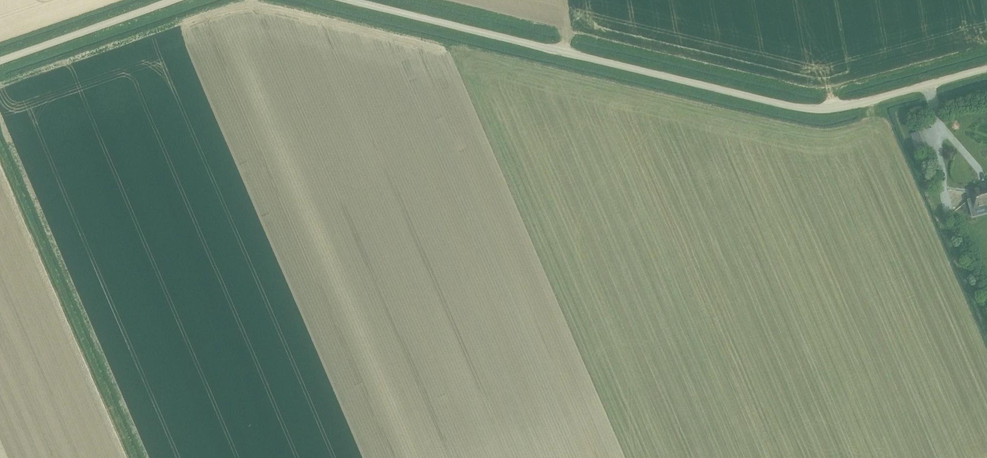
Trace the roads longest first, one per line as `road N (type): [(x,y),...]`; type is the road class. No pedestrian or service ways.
road 1 (unclassified): [(340,0),(799,108),(839,108),(986,69)]
road 2 (unclassified): [(0,61),(170,0)]

